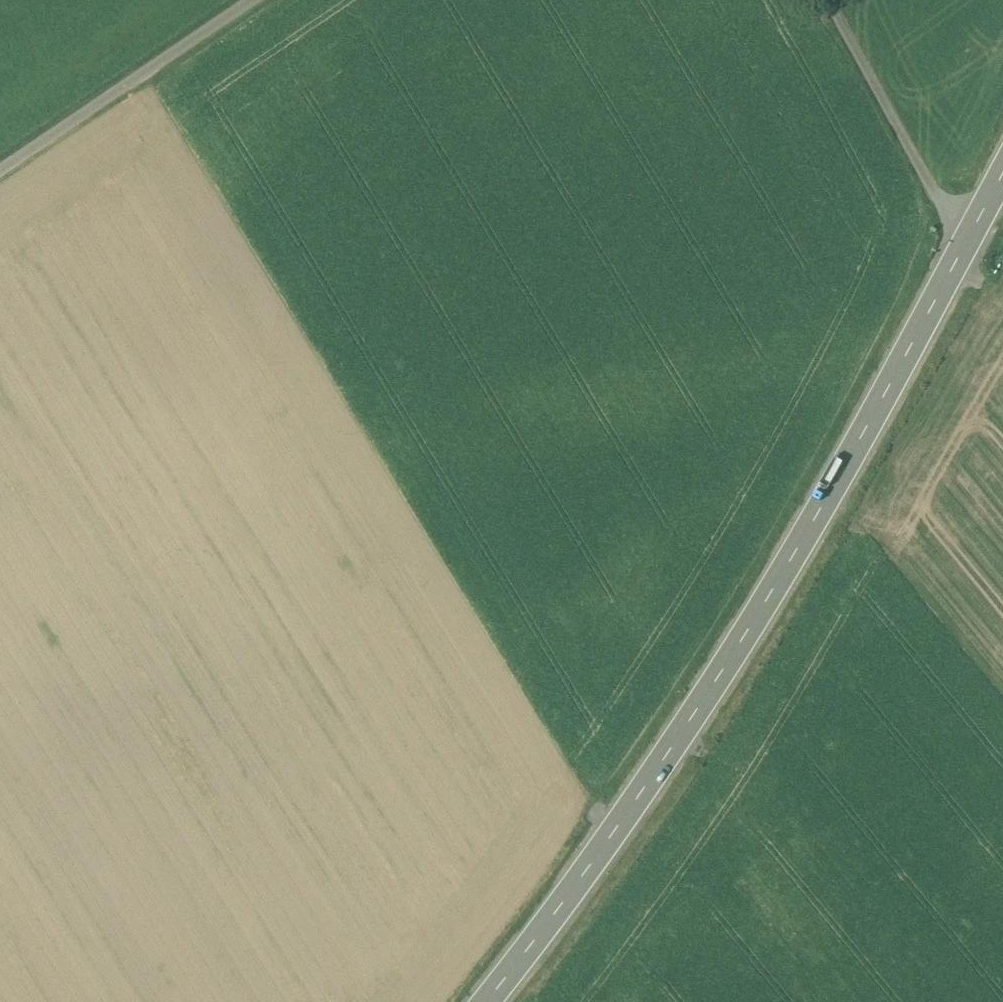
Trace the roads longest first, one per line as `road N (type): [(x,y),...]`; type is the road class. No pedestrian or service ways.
road 1 (secondary): [(1002,174),(717,678),(485,1001)]
road 2 (unclassified): [(0,166),(243,0)]
road 3 (track): [(829,0),(945,204),(977,224)]

